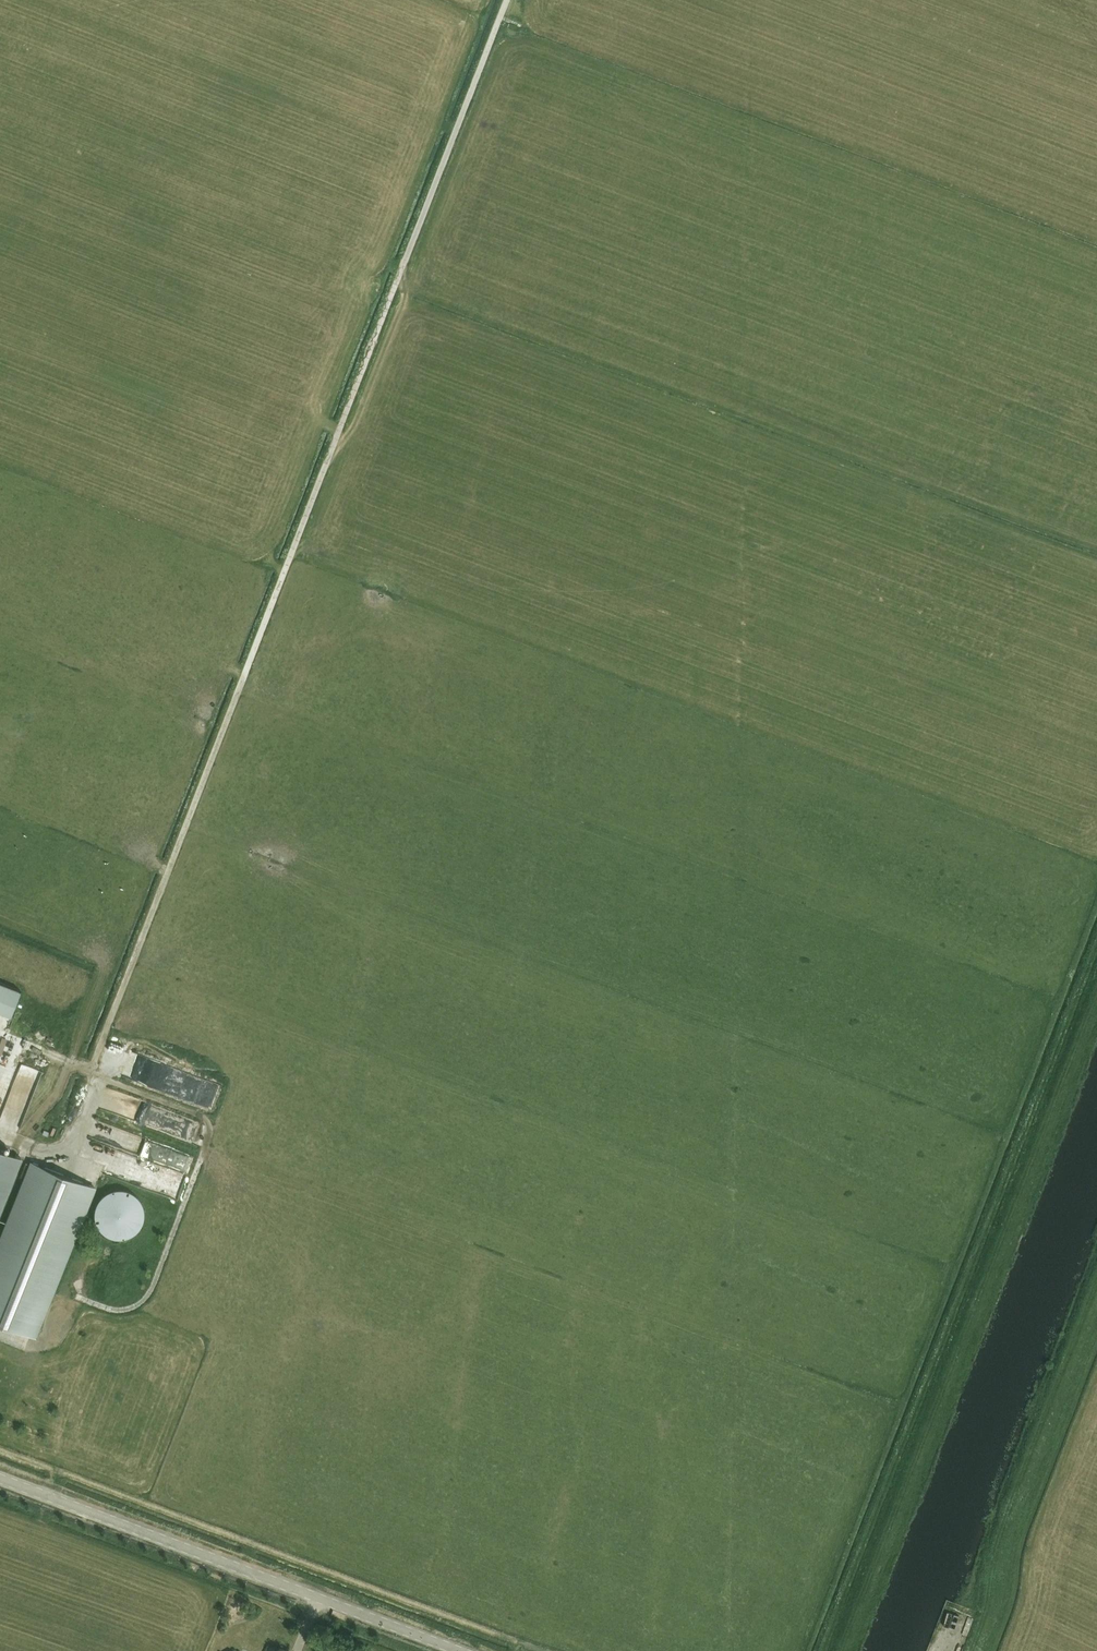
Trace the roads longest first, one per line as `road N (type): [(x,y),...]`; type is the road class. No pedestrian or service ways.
road 1 (tertiary): [(461,1650),(0,1478)]

